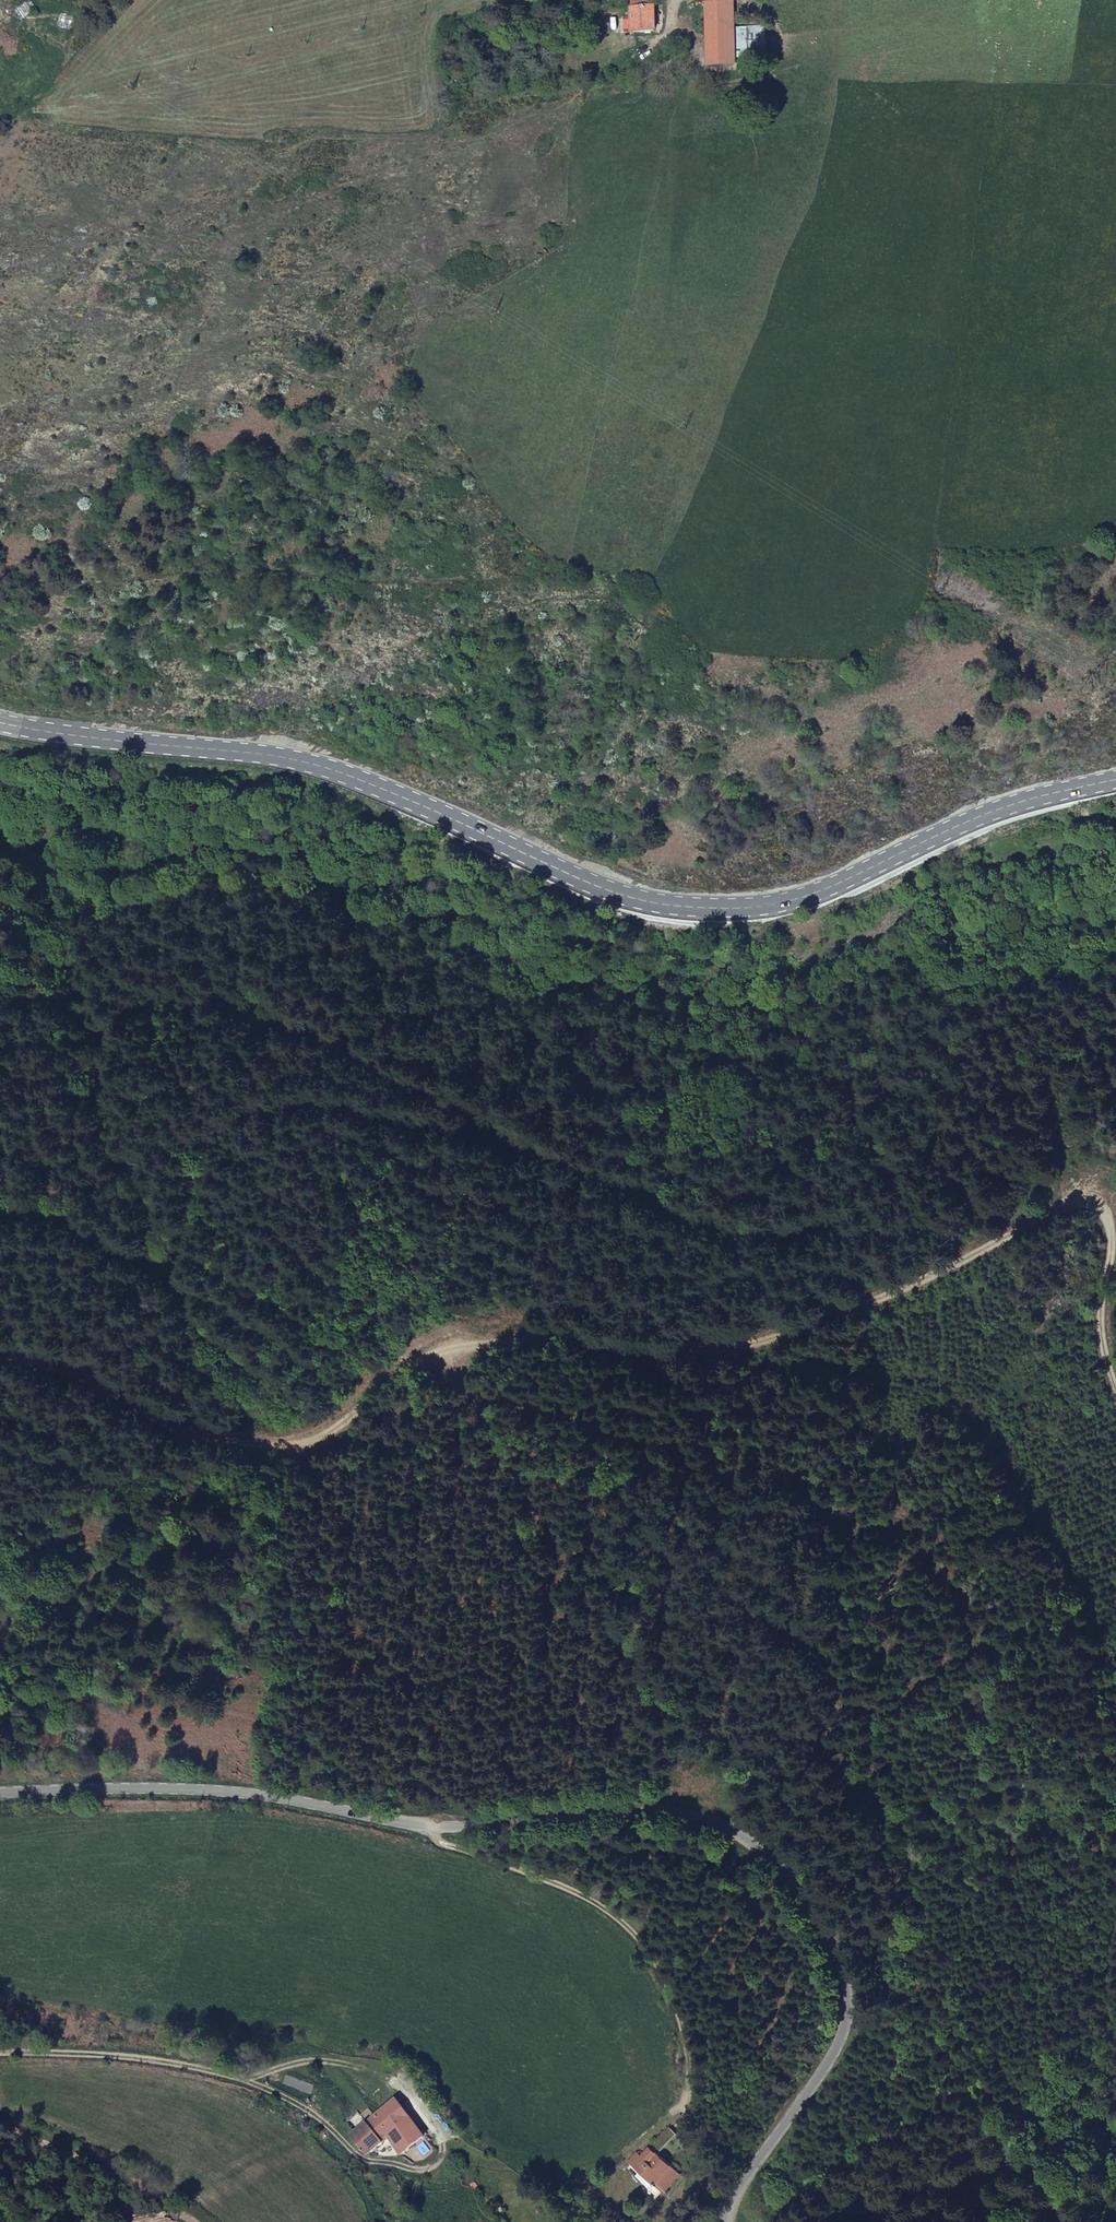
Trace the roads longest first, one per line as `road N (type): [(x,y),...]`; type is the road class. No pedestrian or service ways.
road 1 (track): [(0,1375),(54,1373),(276,1442),(353,1422),(447,1345),(611,1351),(775,1341),(1078,1205),(1102,1208),(1110,1239),(1096,1339),(1115,1373)]
road 2 (unclassified): [(0,1792),(263,1794),(422,1826),(606,1812),(719,1819),(816,1892),(847,1989),(846,2026),(829,2060),(744,2180),(724,2221)]
road 3 (primary): [(0,722),(326,766),(603,887),(735,909),(809,895),(964,821),(1115,779)]
road 4 (unclassified): [(0,2125),(193,2221)]

